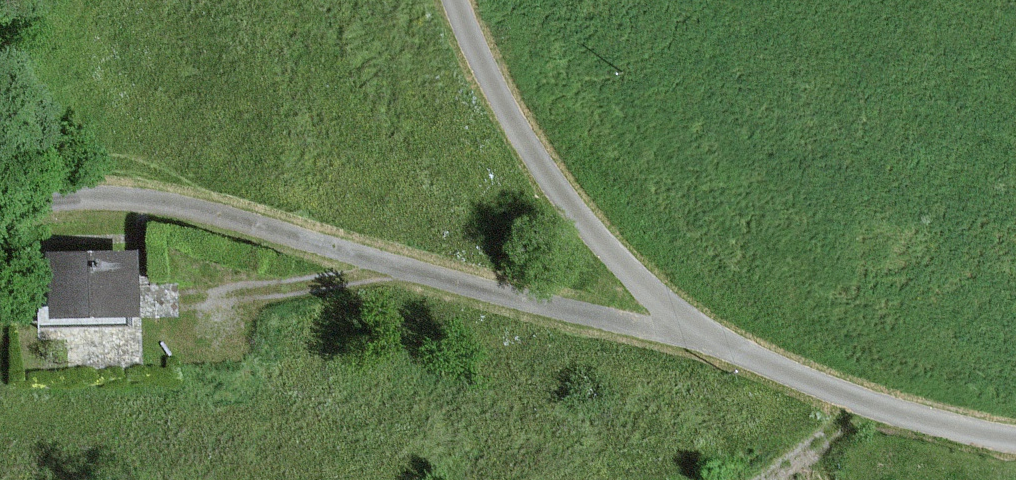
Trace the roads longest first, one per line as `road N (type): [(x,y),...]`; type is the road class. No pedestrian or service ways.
road 1 (unclassified): [(1015,442),(926,422),(704,344),(565,206),(505,115),(452,0)]
road 2 (track): [(704,344),(148,203),(0,210)]
road 3 (track): [(384,264),(348,277),(155,300)]

